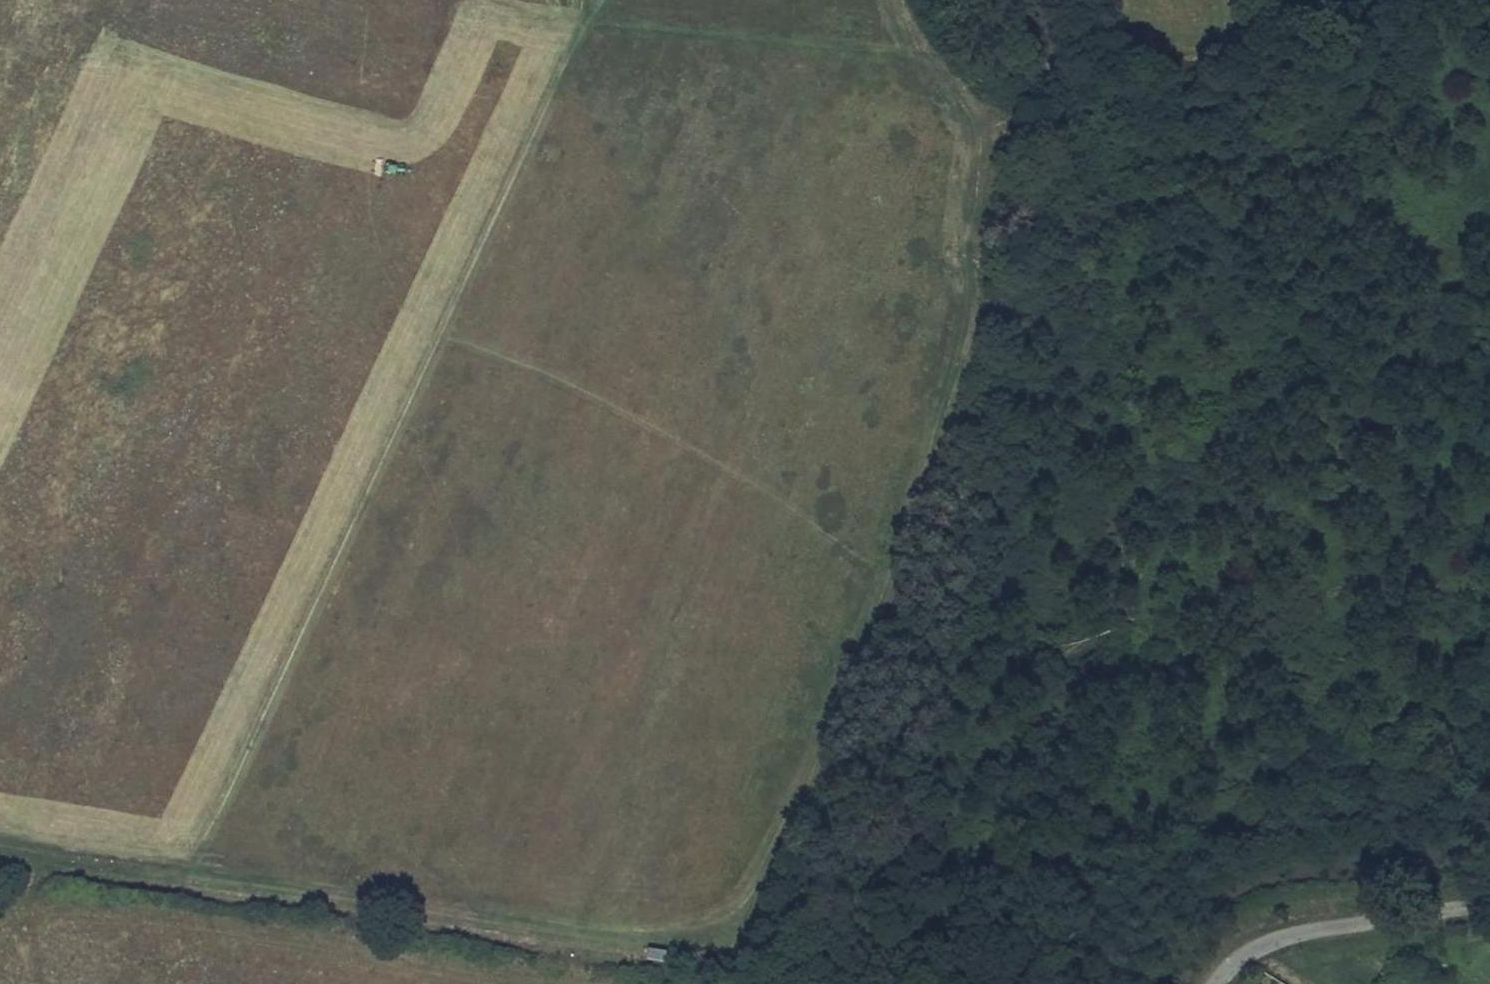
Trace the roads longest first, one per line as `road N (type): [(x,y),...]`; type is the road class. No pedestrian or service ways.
road 1 (track): [(717,965),(0,840)]
road 2 (residential): [(1214,983),(1292,936),(1489,899)]

